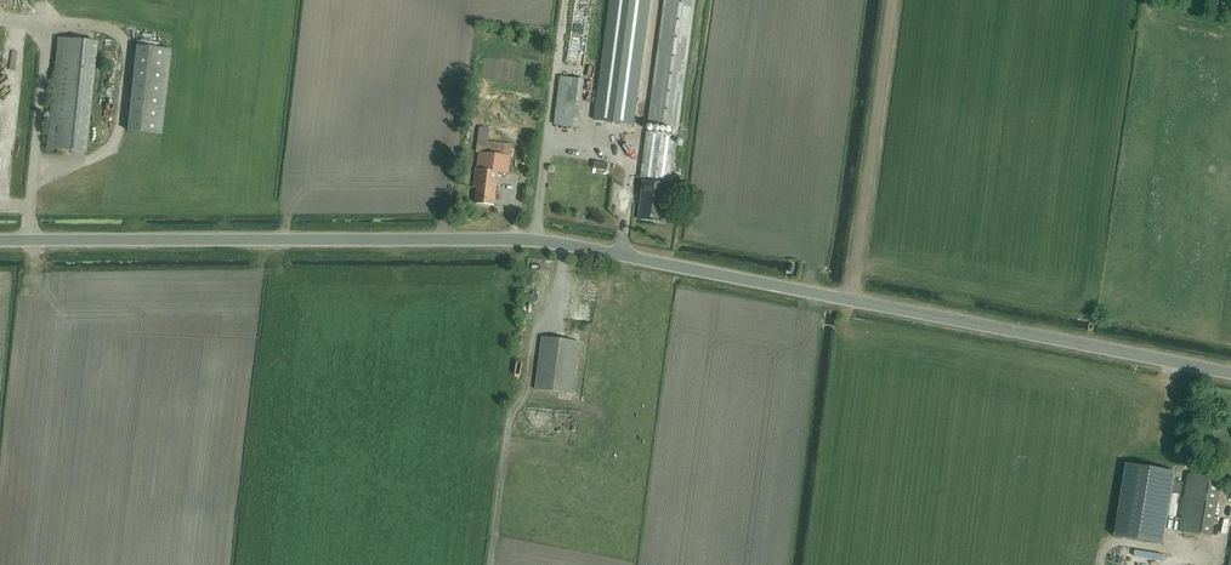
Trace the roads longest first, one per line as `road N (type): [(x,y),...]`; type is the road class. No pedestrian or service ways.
road 1 (unclassified): [(1230,371),(525,239),(0,240)]
road 2 (track): [(889,0),(851,299)]

